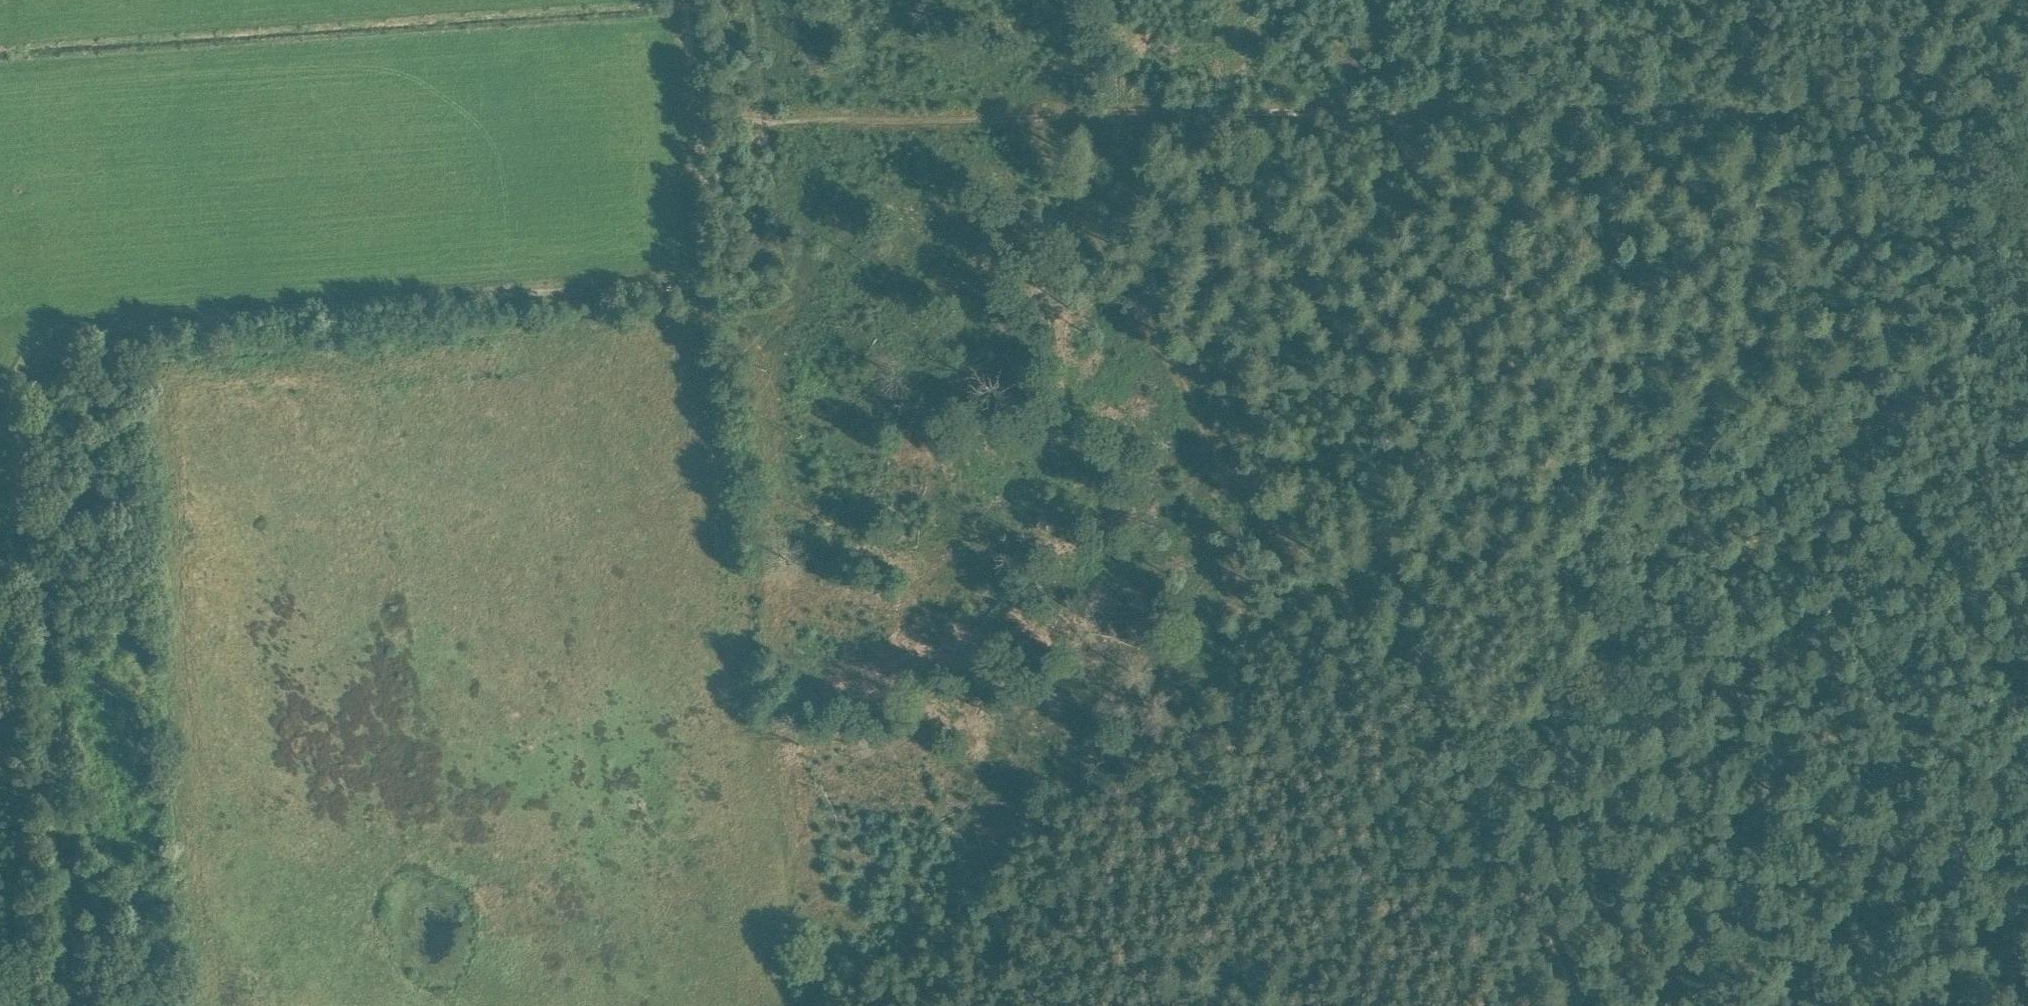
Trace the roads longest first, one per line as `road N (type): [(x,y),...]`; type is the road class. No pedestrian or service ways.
road 1 (track): [(712,120),(695,0)]

